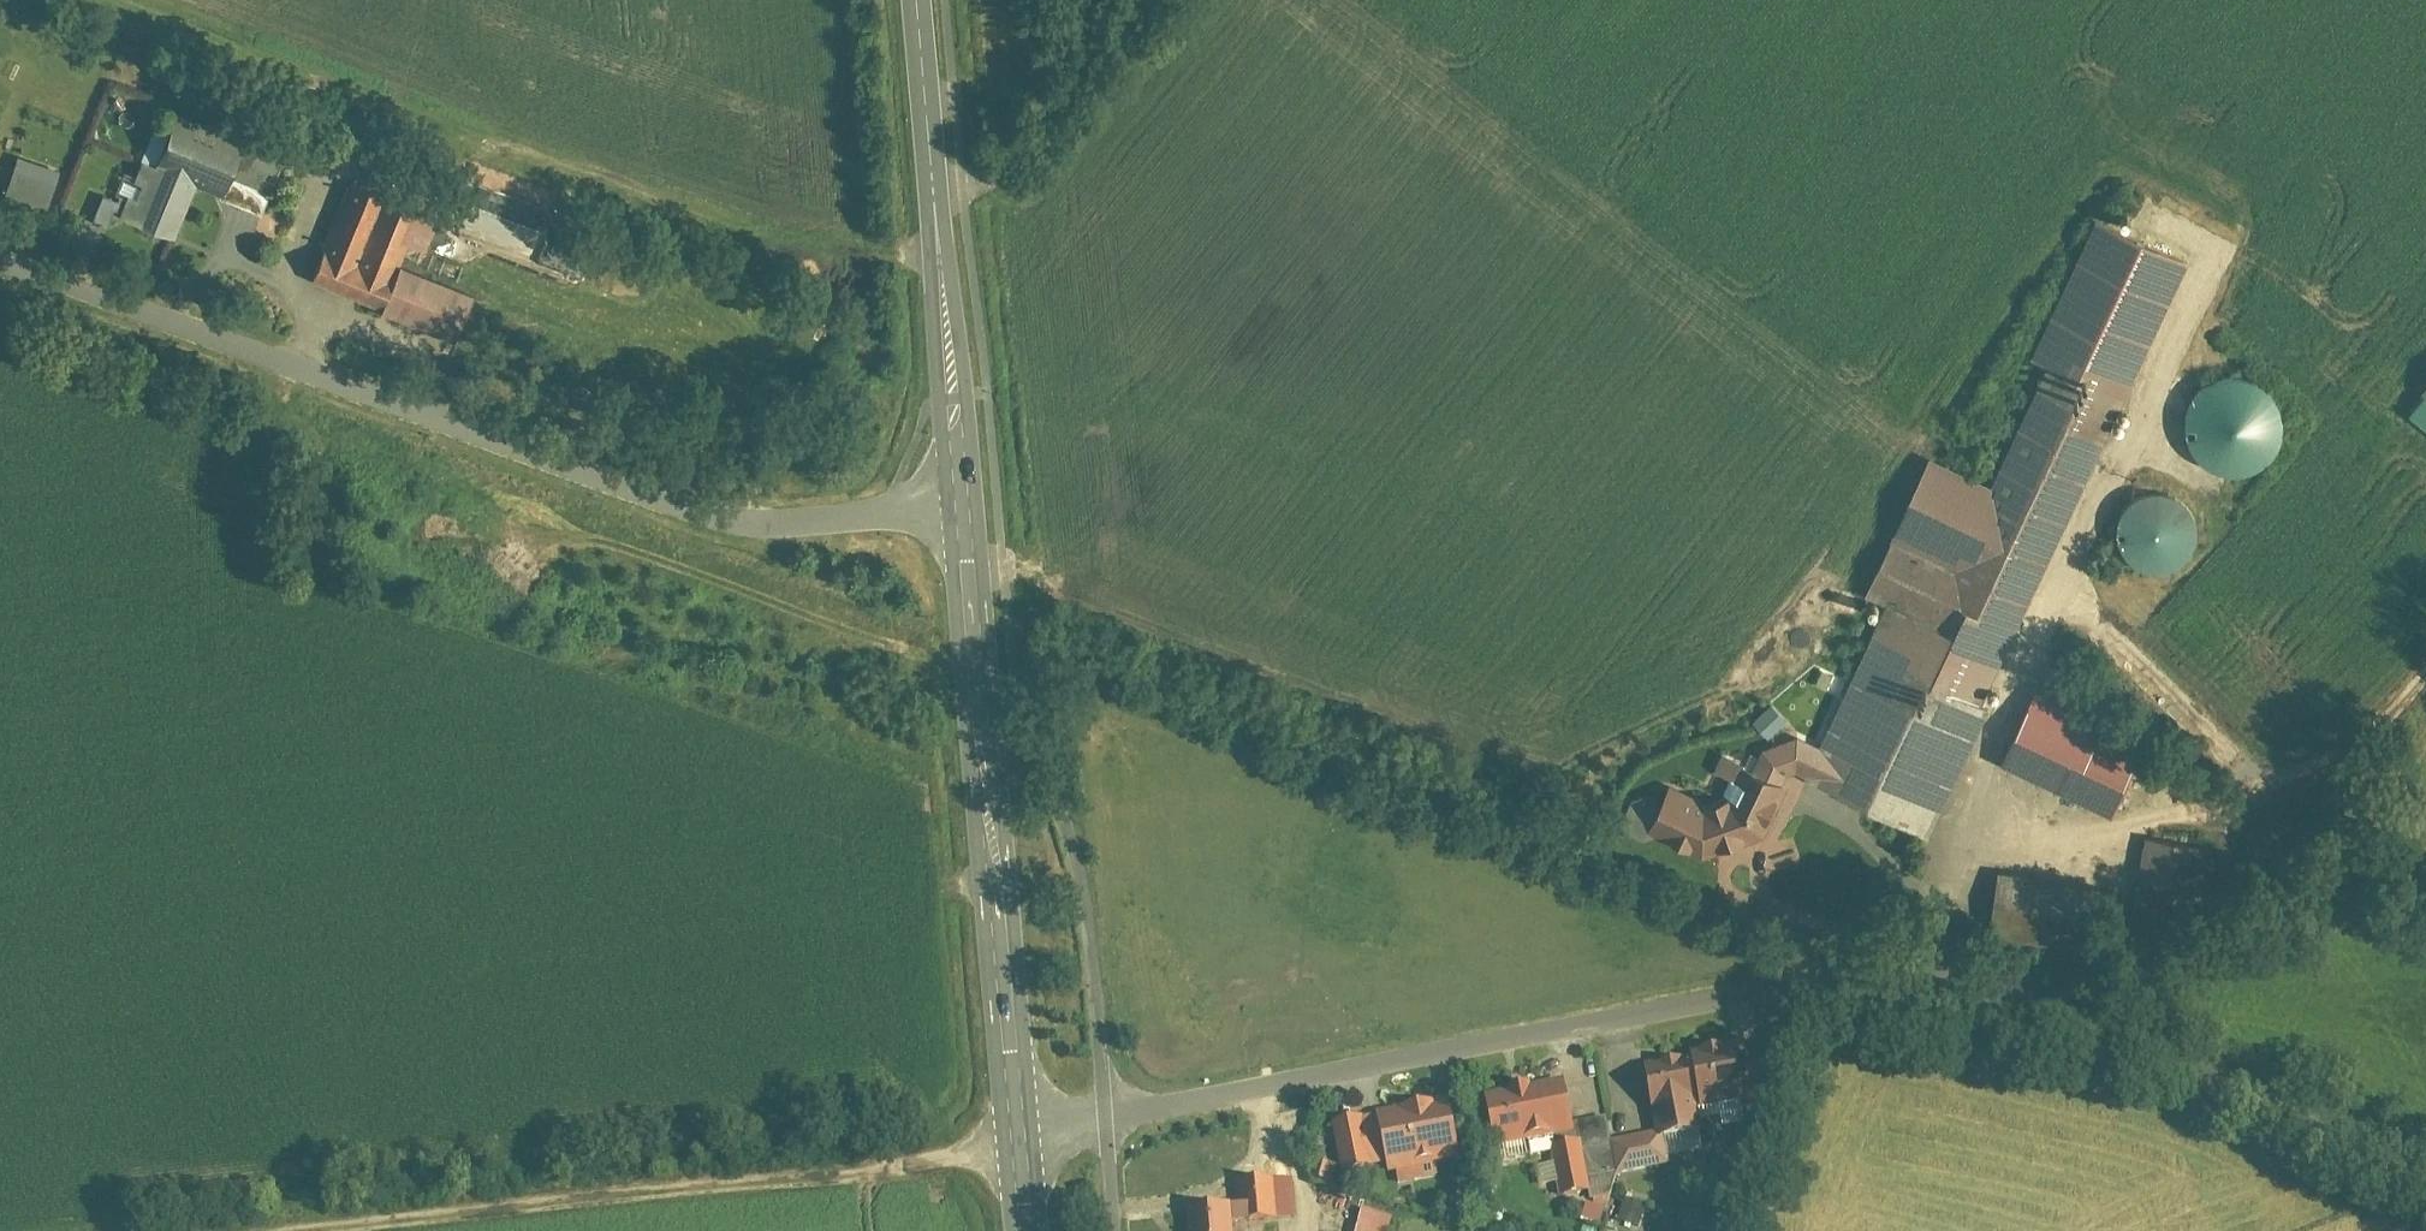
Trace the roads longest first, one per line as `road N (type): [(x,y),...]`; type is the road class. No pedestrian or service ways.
road 1 (residential): [(2425,1180),(1933,971),(1851,977),(1108,1118)]
road 2 (unclassified): [(0,265),(691,512),(780,521),(964,506)]
road 3 (track): [(362,1230),(942,1161),(1021,1140)]
road 4 (tertiary): [(964,506),(1021,1140)]
road 5 (tertiary): [(918,0),(964,506)]

